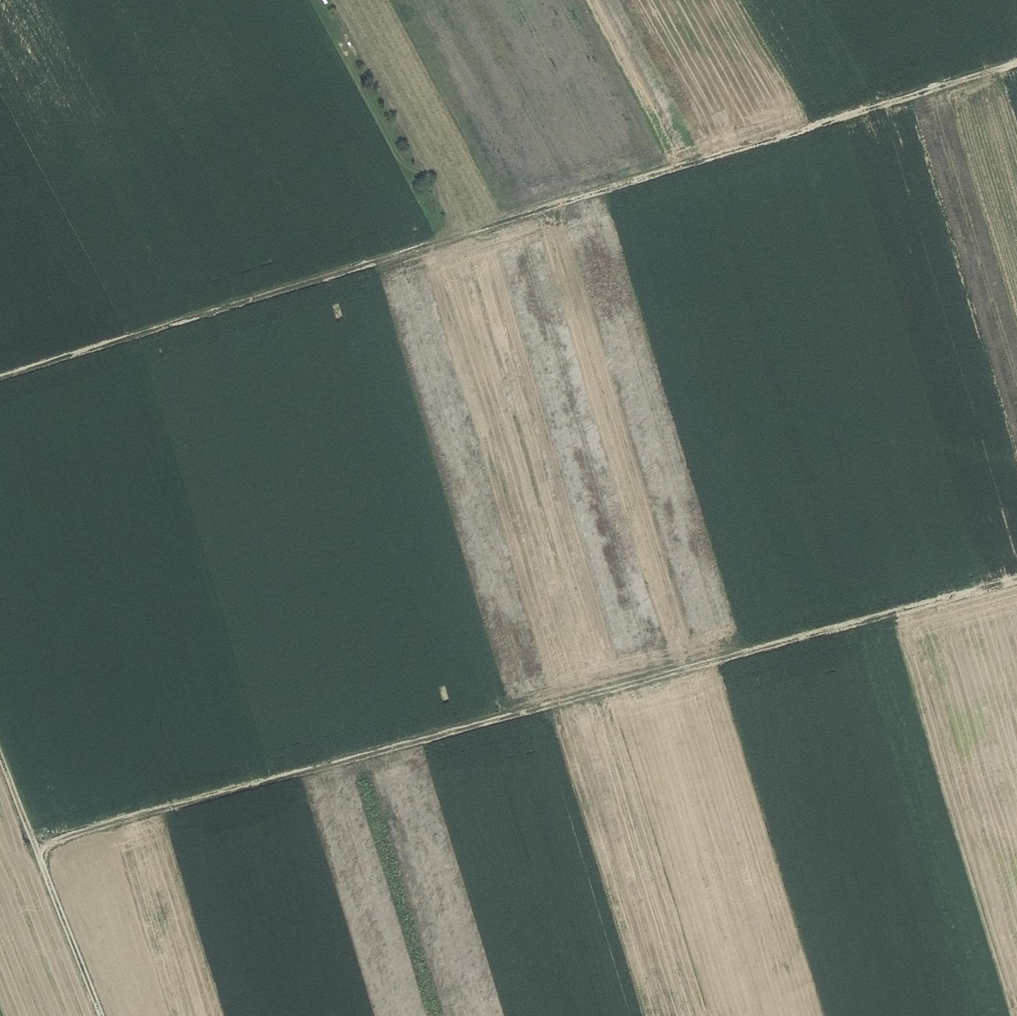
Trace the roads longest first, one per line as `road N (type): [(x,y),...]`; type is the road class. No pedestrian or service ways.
road 1 (track): [(0,376),(1016,62)]
road 2 (track): [(1016,579),(41,843)]
road 3 (track): [(0,736),(108,1015)]

